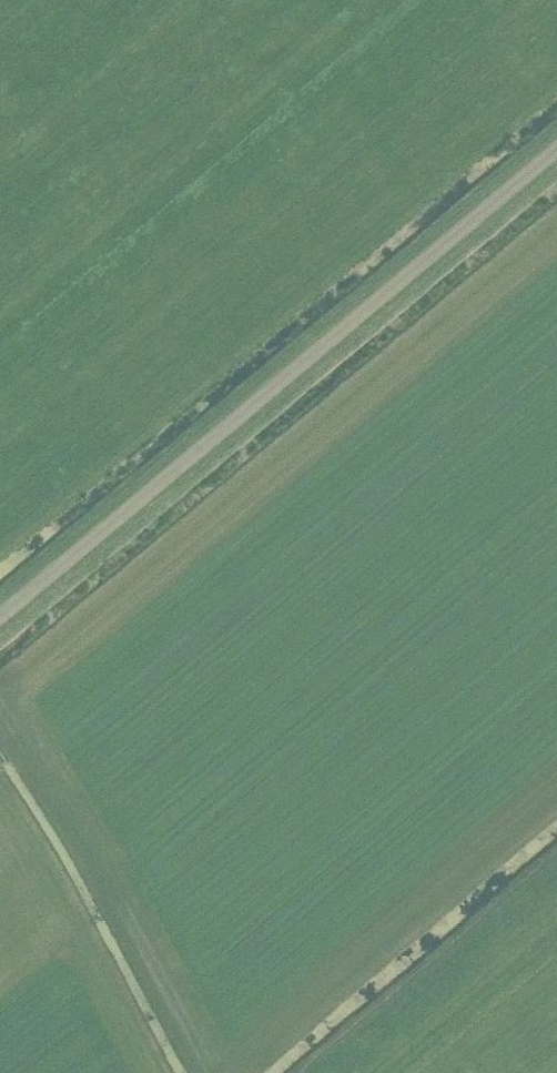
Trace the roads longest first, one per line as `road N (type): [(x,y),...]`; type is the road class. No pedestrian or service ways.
road 1 (unclassified): [(0,632),(556,157)]

